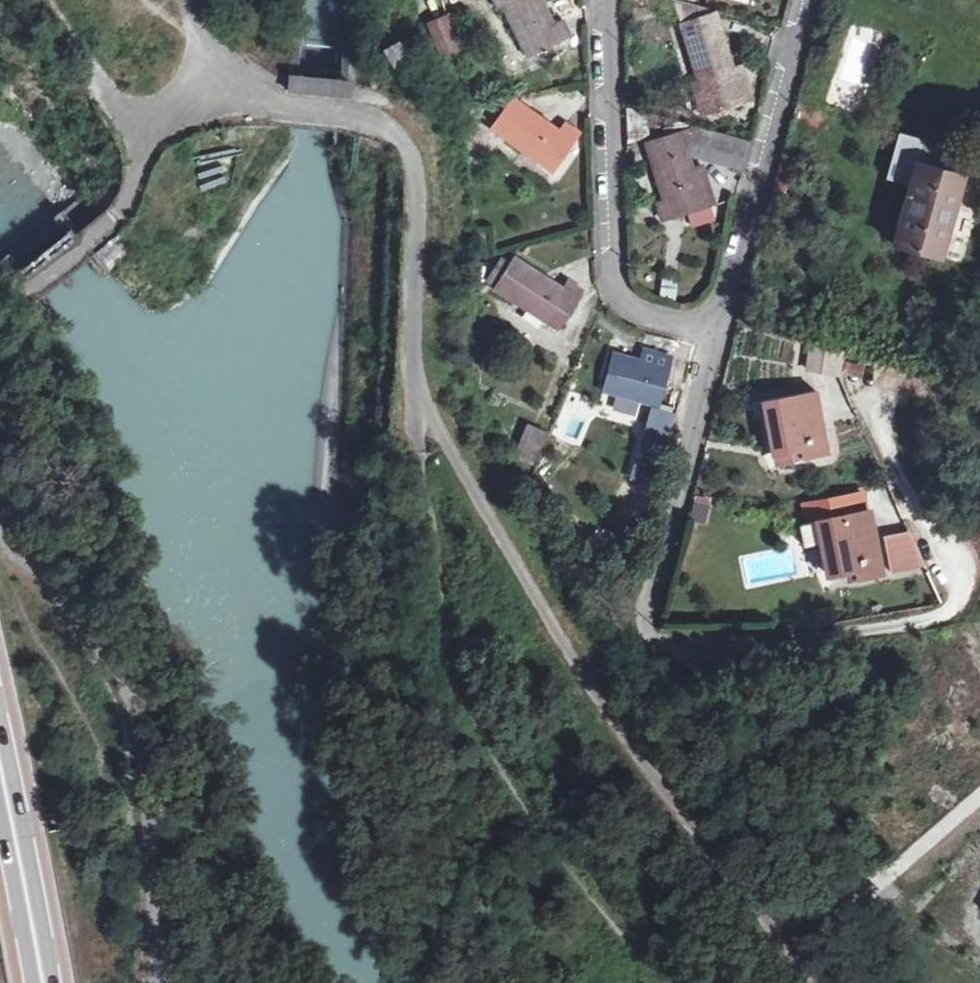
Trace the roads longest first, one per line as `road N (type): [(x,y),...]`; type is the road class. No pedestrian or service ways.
road 1 (unclassified): [(806,982),(523,581),(437,429),(417,374)]
road 2 (track): [(425,452),(458,682),(492,760),(558,857),(665,982)]
road 3 (track): [(0,520),(10,547),(76,616),(124,691),(133,787),(159,880),(156,930),(198,982)]
road 4 (unclassified): [(193,0),(232,85),(284,104),(371,115),(405,138),(424,188),(417,374)]
road 5 (residential): [(719,332),(634,308),(615,265),(602,0)]
road 6 (residential): [(806,0),(719,332)]
road 7 (residential): [(719,332),(663,579)]
road 8 (trunk): [(0,755),(45,982)]

